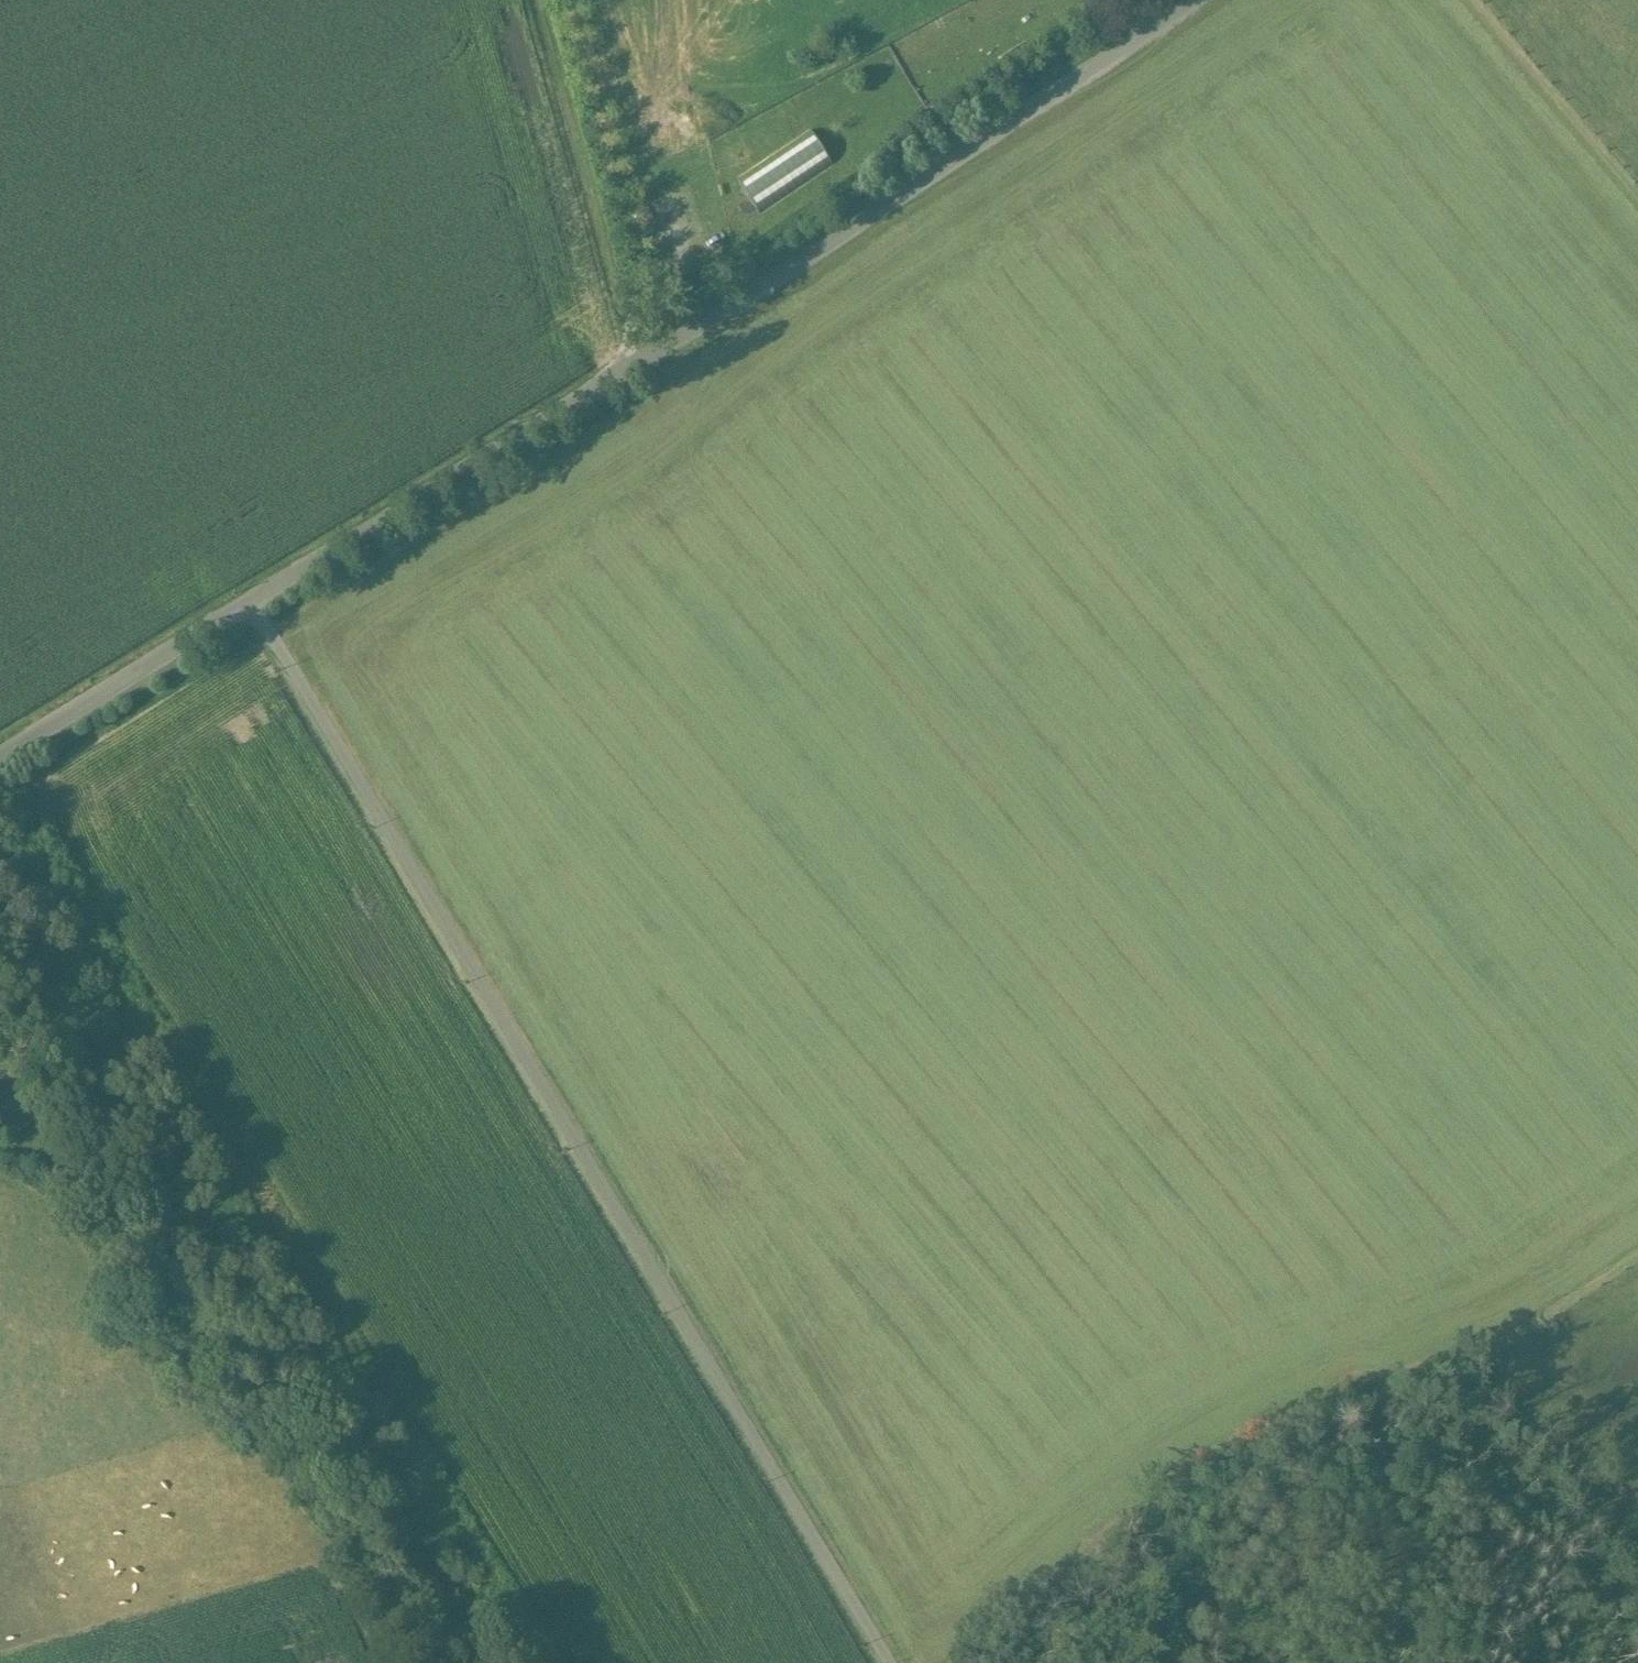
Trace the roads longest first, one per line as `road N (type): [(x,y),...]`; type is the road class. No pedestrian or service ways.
road 1 (residential): [(0,755),(674,343),(1204,0)]

